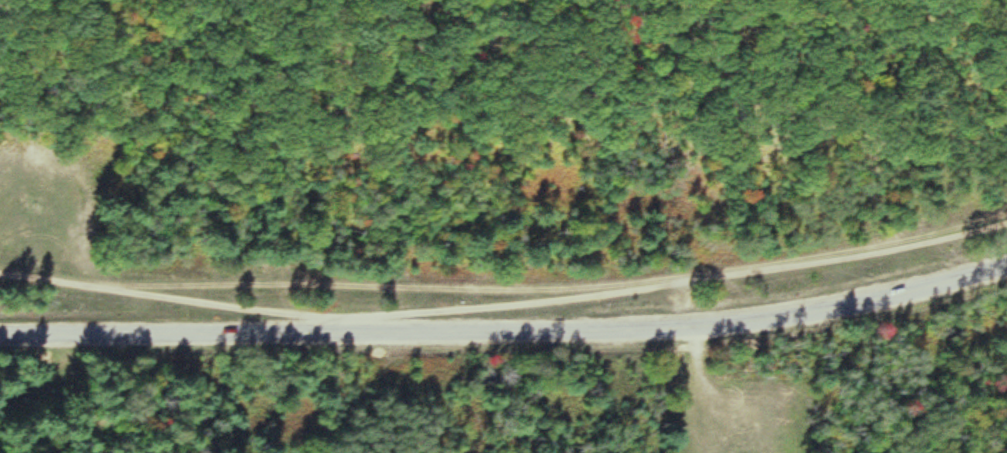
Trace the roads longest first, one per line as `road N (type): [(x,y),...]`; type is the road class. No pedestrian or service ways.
road 1 (track): [(0,274),(249,310),(451,313),(827,261),(1006,220)]
road 2 (tertiary): [(85,335),(612,335),(798,316),(1006,268)]

